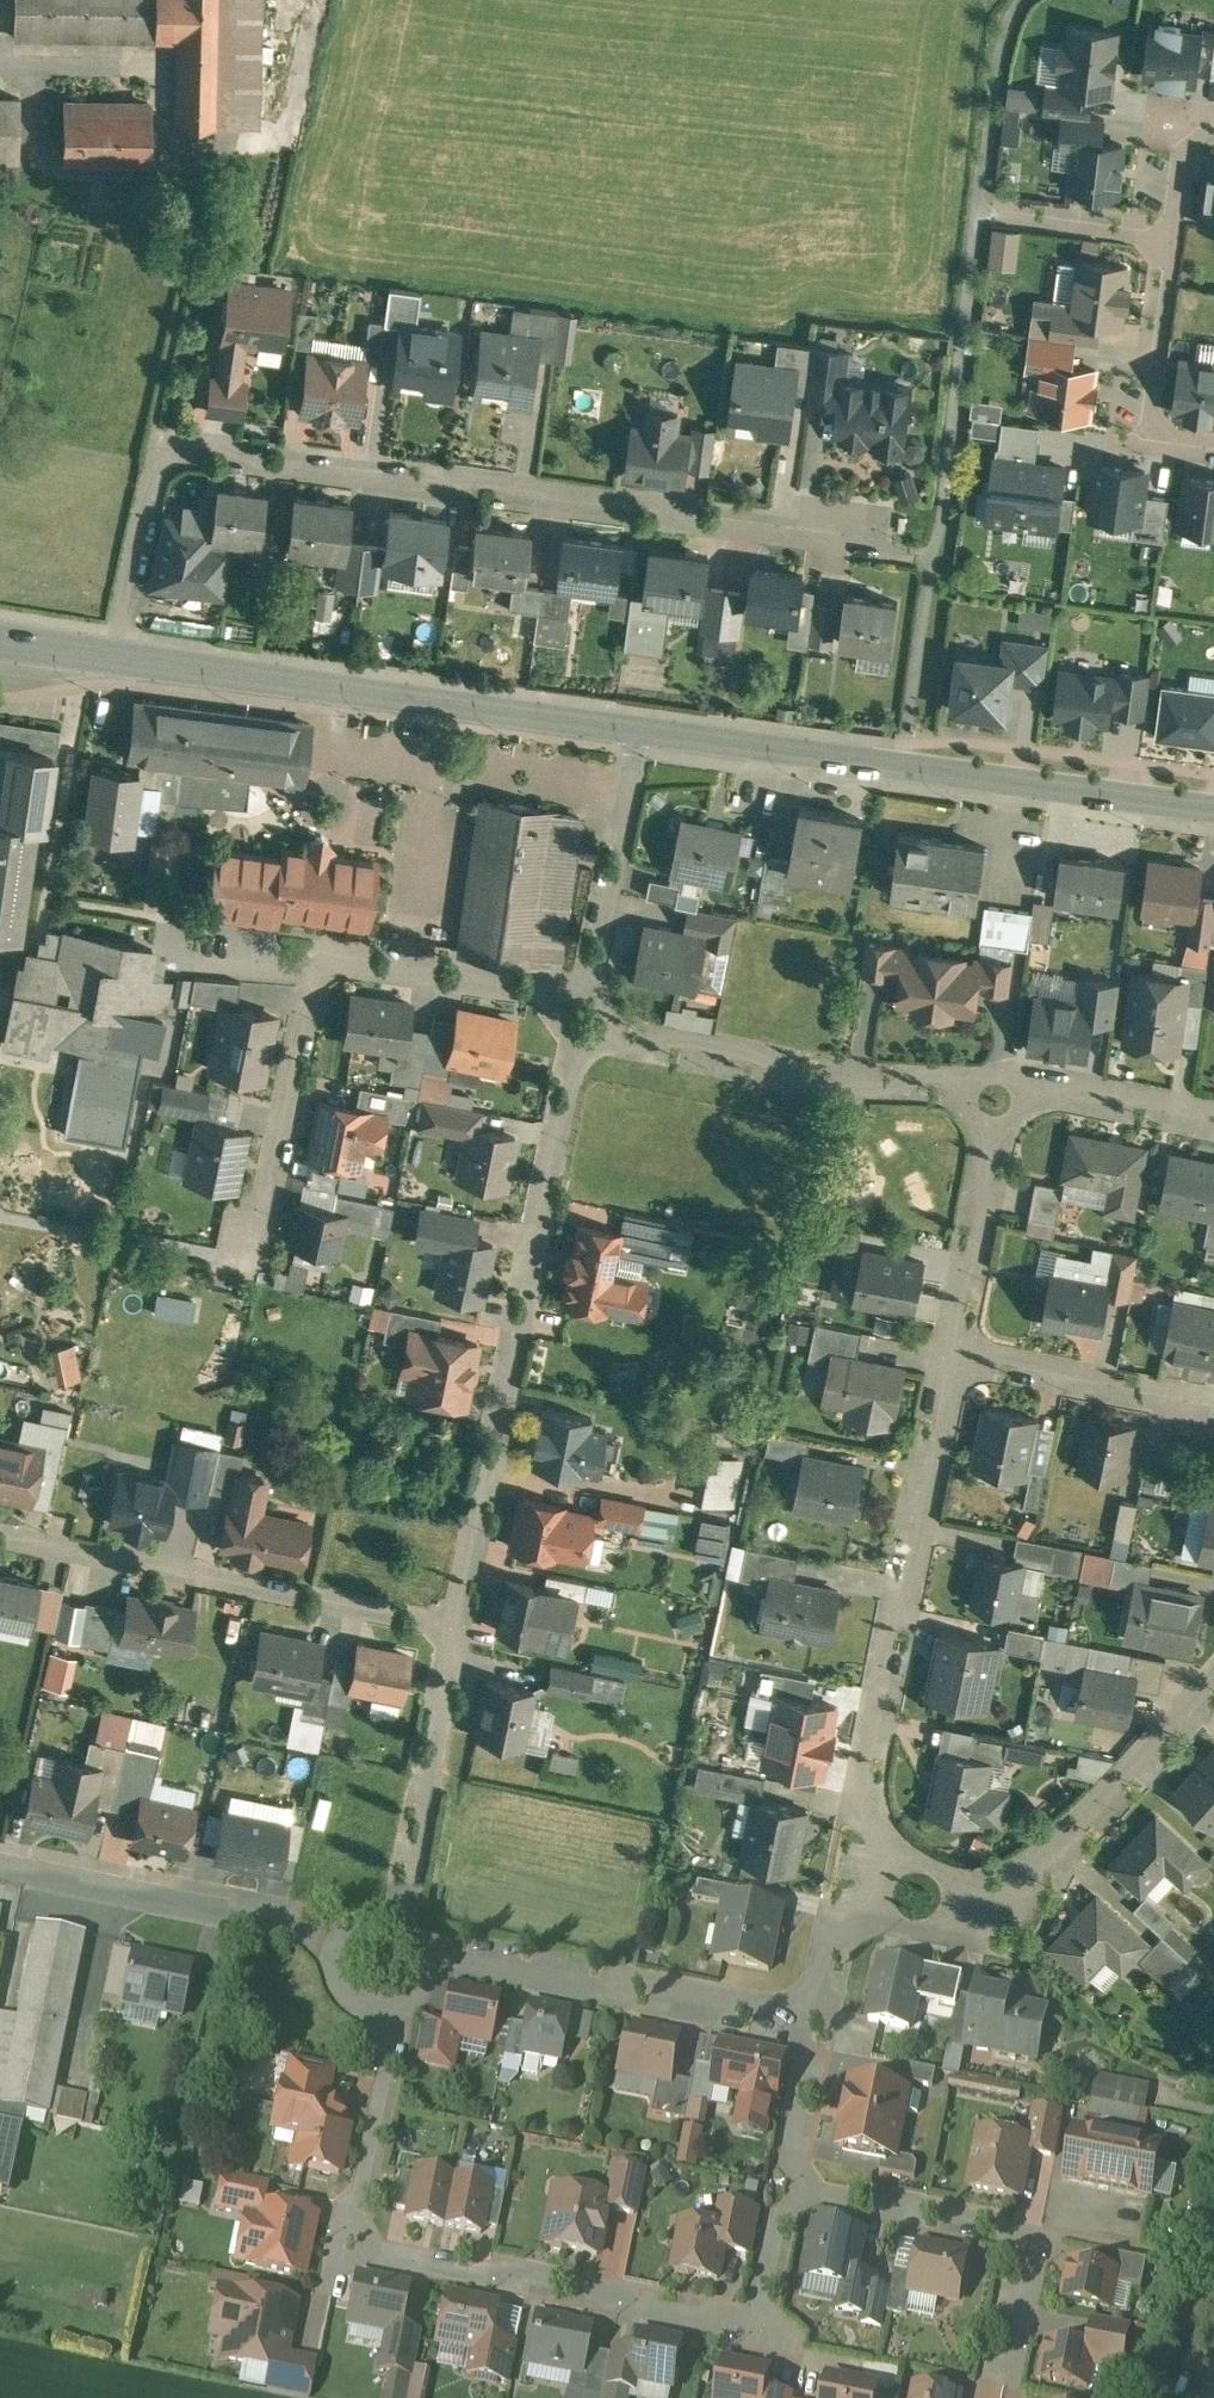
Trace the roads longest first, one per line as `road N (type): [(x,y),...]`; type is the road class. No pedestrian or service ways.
road 1 (residential): [(112,657),(154,469),(169,452),(899,542)]
road 2 (residential): [(582,1017),(457,1628)]
road 3 (tertiary): [(1213,810),(636,733)]
road 4 (residential): [(784,2184),(754,2327),(344,2246)]
road 5 (residential): [(951,1353),(848,1884)]
road 6 (tertiary): [(636,733),(112,657)]
road 7 (residential): [(1213,1677),(993,1913),(848,1884)]
road 8 (residential): [(457,1628),(0,1537)]
road 9 (residential): [(582,1017),(827,1077),(1005,1088)]
road 10 (residential): [(813,2028),(395,1950)]
road 11 (residential): [(0,1869),(395,1950)]
road 12 (residential): [(1213,449),(1178,444),(1154,429),(1147,406),(1173,169),(1188,141),(1213,133)]
road 13 (residential): [(1006,2366),(1030,2236),(784,2184)]
road 14 (residential): [(395,1950),(457,1628)]
road 15 (residential): [(344,2246),(360,2214),(397,2013),(395,1950)]
road 16 (residential): [(247,1255),(318,961)]
road 17 (residential): [(636,733),(582,1017)]
road 18 (residential): [(1005,1088),(951,1353)]
road 19 (residential): [(318,961),(463,984),(582,1017)]
road 20 (residential): [(1213,1405),(951,1353)]
road 21 (residential): [(1005,1088),(1074,1090),(1213,1119)]
road 22 (unclassified): [(1213,2228),(1155,2397)]
road 23 (residential): [(813,2028),(784,2184)]
road 24 (residential): [(848,1884),(813,2028)]

